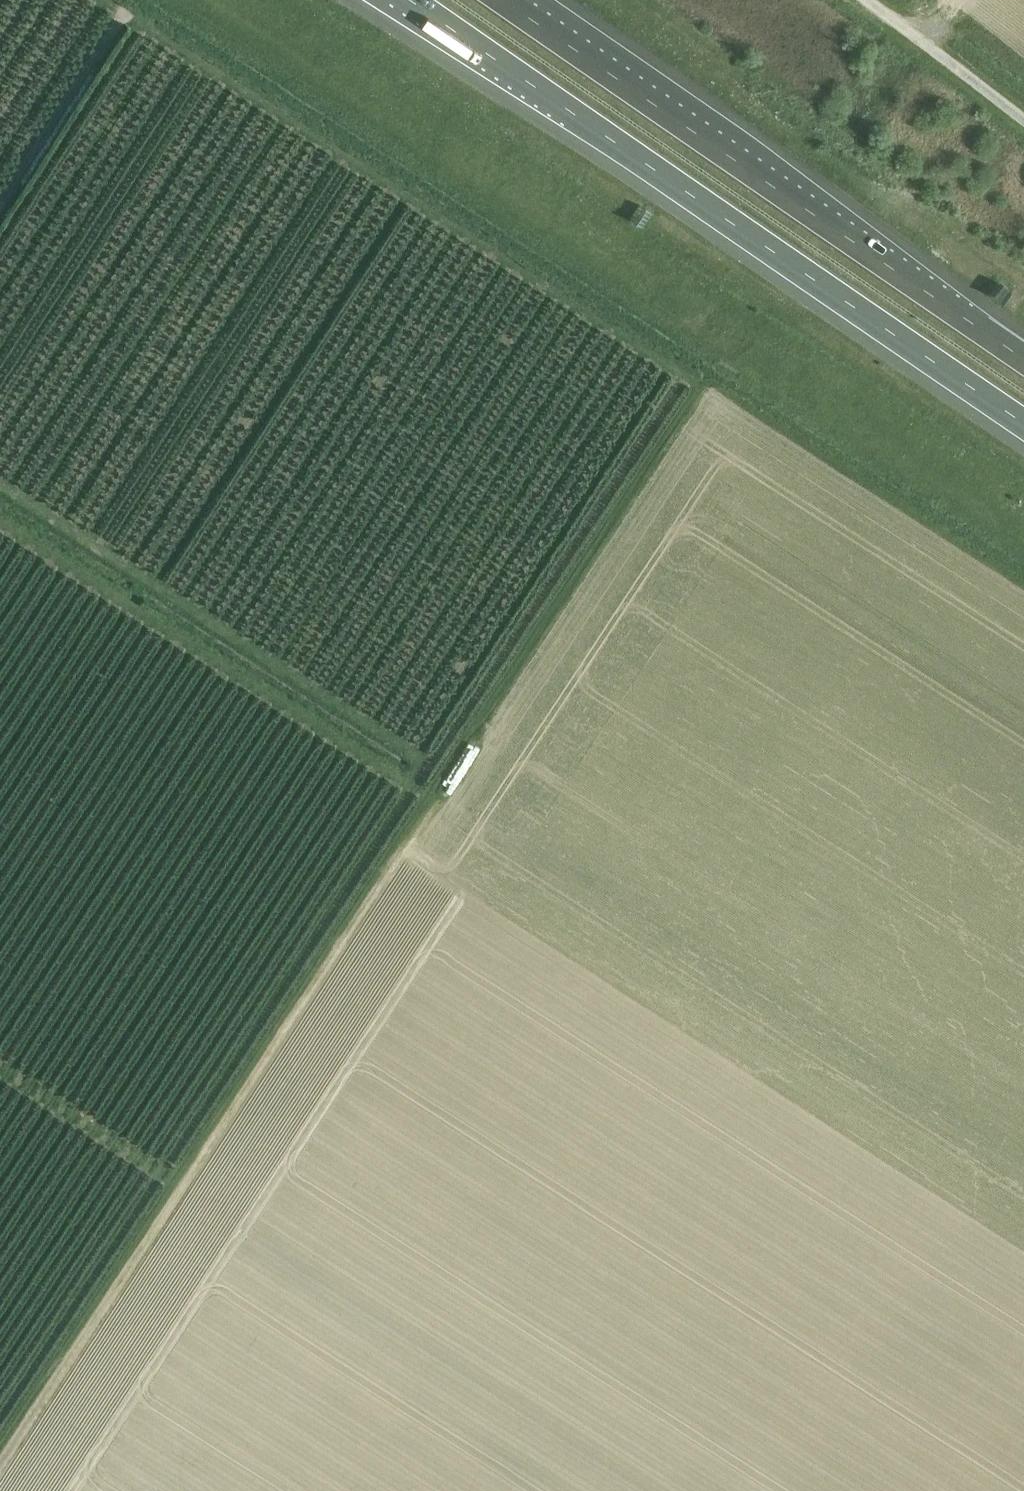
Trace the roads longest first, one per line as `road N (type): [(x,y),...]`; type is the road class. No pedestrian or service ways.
road 1 (motorway): [(412,0),(1023,422)]
road 2 (motorway): [(1023,359),(506,0)]
road 3 (unclassified): [(1023,118),(867,0)]

